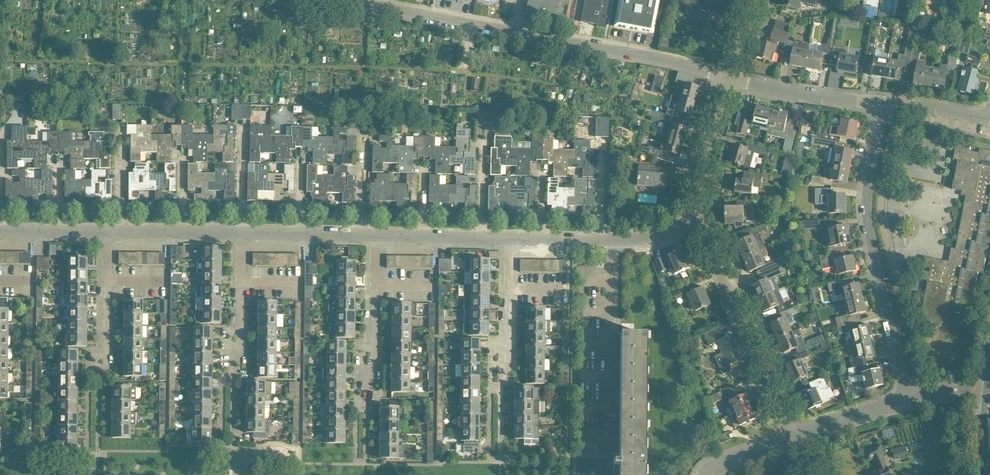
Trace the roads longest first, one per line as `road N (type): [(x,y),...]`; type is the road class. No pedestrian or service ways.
road 1 (residential): [(728,78),(338,0)]
road 2 (residential): [(910,400),(866,220),(879,108)]
road 3 (residential): [(794,438),(698,221)]
road 4 (residential): [(611,474),(612,241)]
road 5 (residential): [(879,108),(728,78)]
road 6 (residential): [(698,221),(728,78)]
road 7 (residential): [(910,400),(794,438)]

